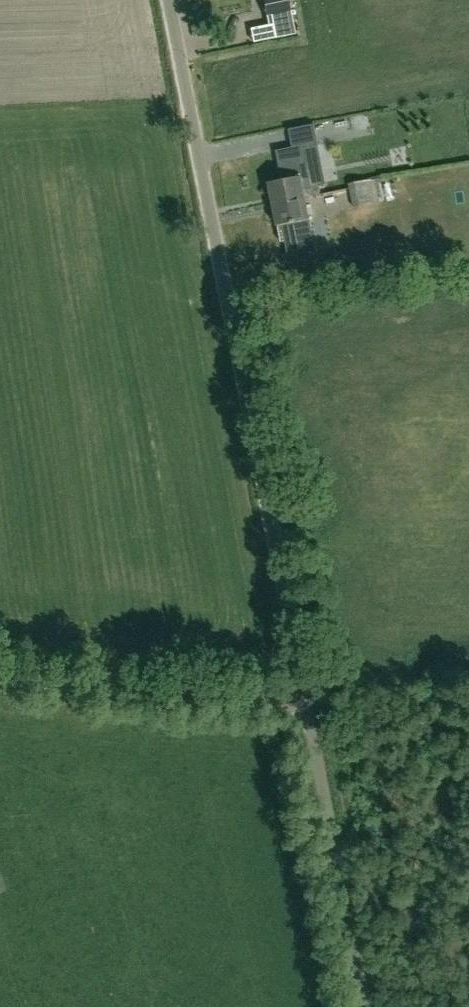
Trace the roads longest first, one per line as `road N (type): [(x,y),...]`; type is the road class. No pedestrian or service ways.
road 1 (unclassified): [(305,700),(168,0)]
road 2 (unclassified): [(365,1006),(305,700)]
road 3 (unclassified): [(0,677),(305,700)]

